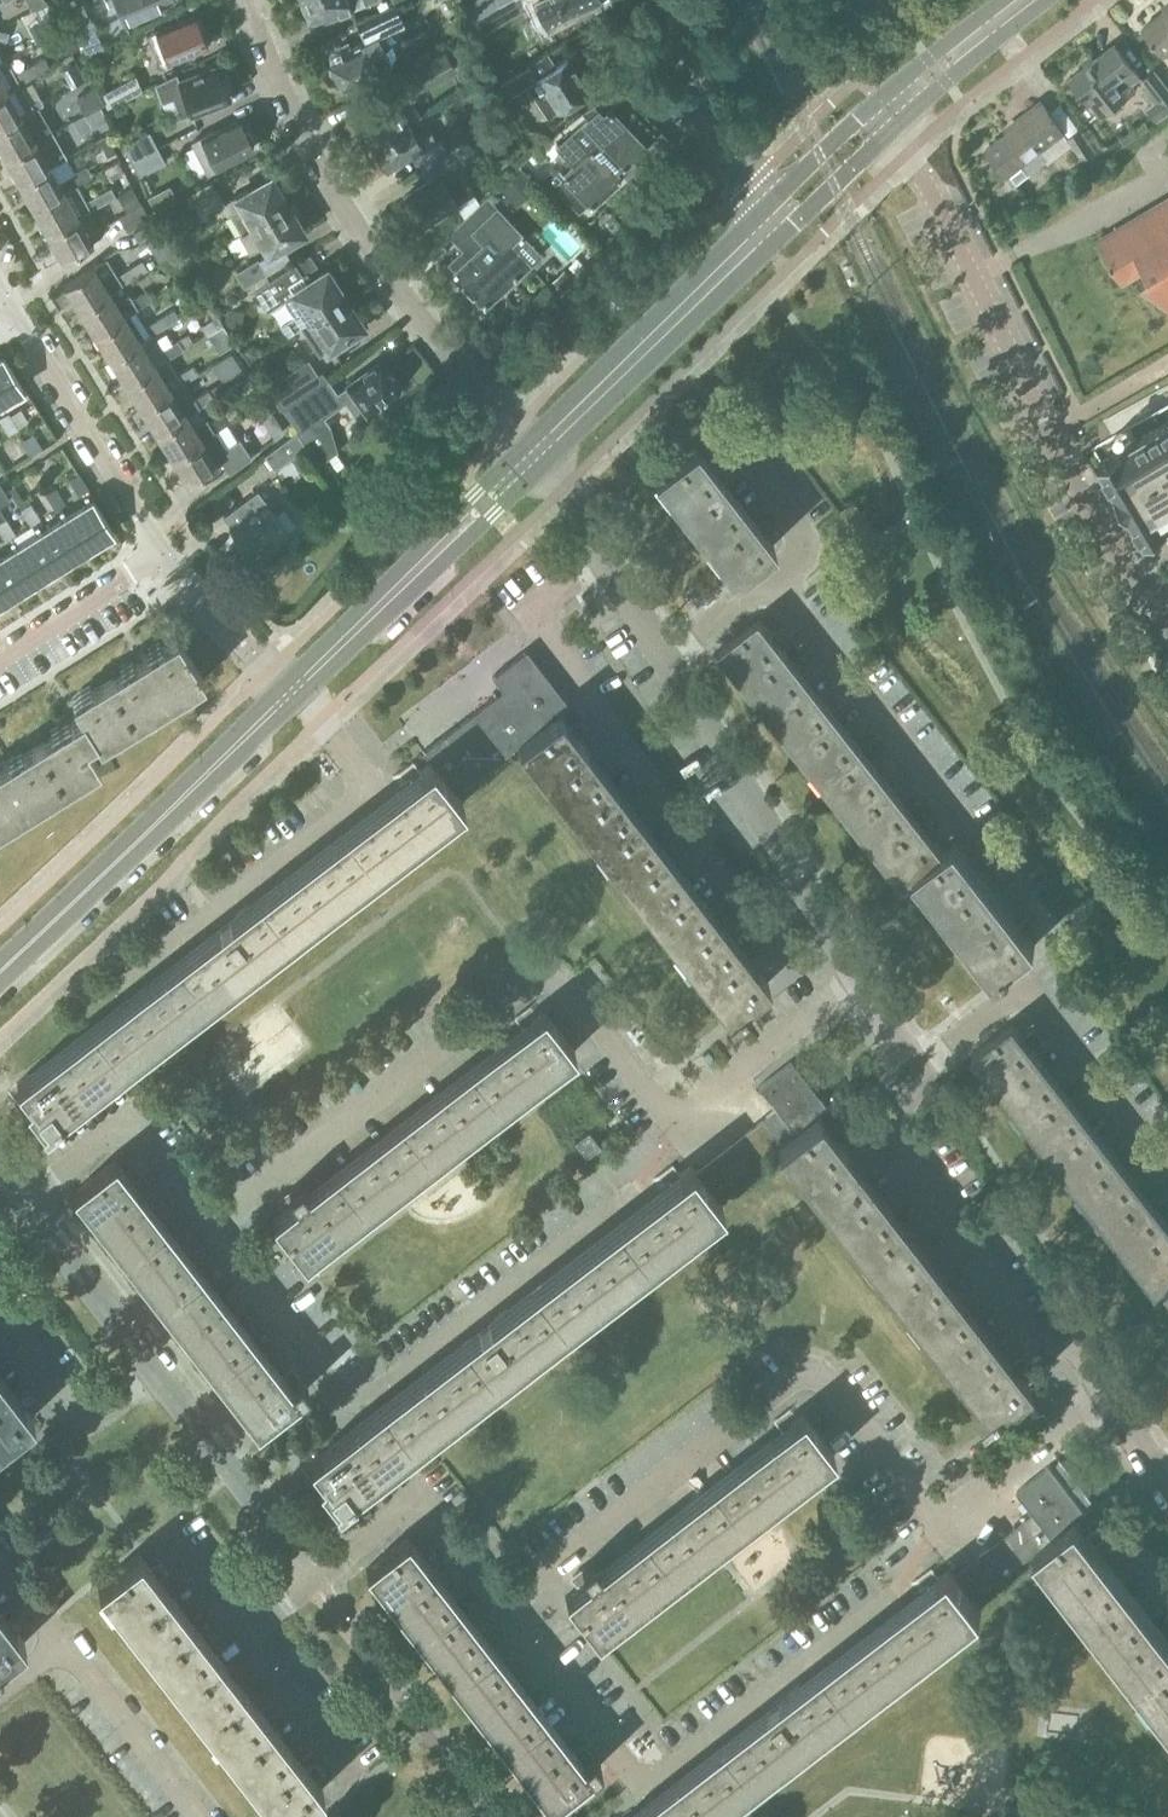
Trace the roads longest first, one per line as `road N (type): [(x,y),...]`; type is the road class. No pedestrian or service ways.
road 1 (residential): [(1167,1480),(1073,1349),(1029,1329),(889,1145),(916,1074),(564,487),(535,455)]
road 2 (residential): [(1167,590),(1150,599),(1054,443),(928,187),(882,117)]
road 3 (residential): [(238,0),(285,108),(389,287),(535,455)]
road 4 (residential): [(313,1583),(0,1170)]
road 5 (tertiary): [(0,970),(292,693)]
road 6 (tertiary): [(292,693),(535,455)]
road 7 (tertiary): [(535,455),(763,231)]
road 8 (residential): [(159,554),(5,299)]
road 9 (residential): [(763,231),(660,0)]
road 10 (residential): [(292,693),(159,554)]
road 11 (unclassified): [(159,554),(0,655)]
road 12 (tertiary): [(882,117),(1025,0)]
road 13 (tertiary): [(763,231),(882,117)]

